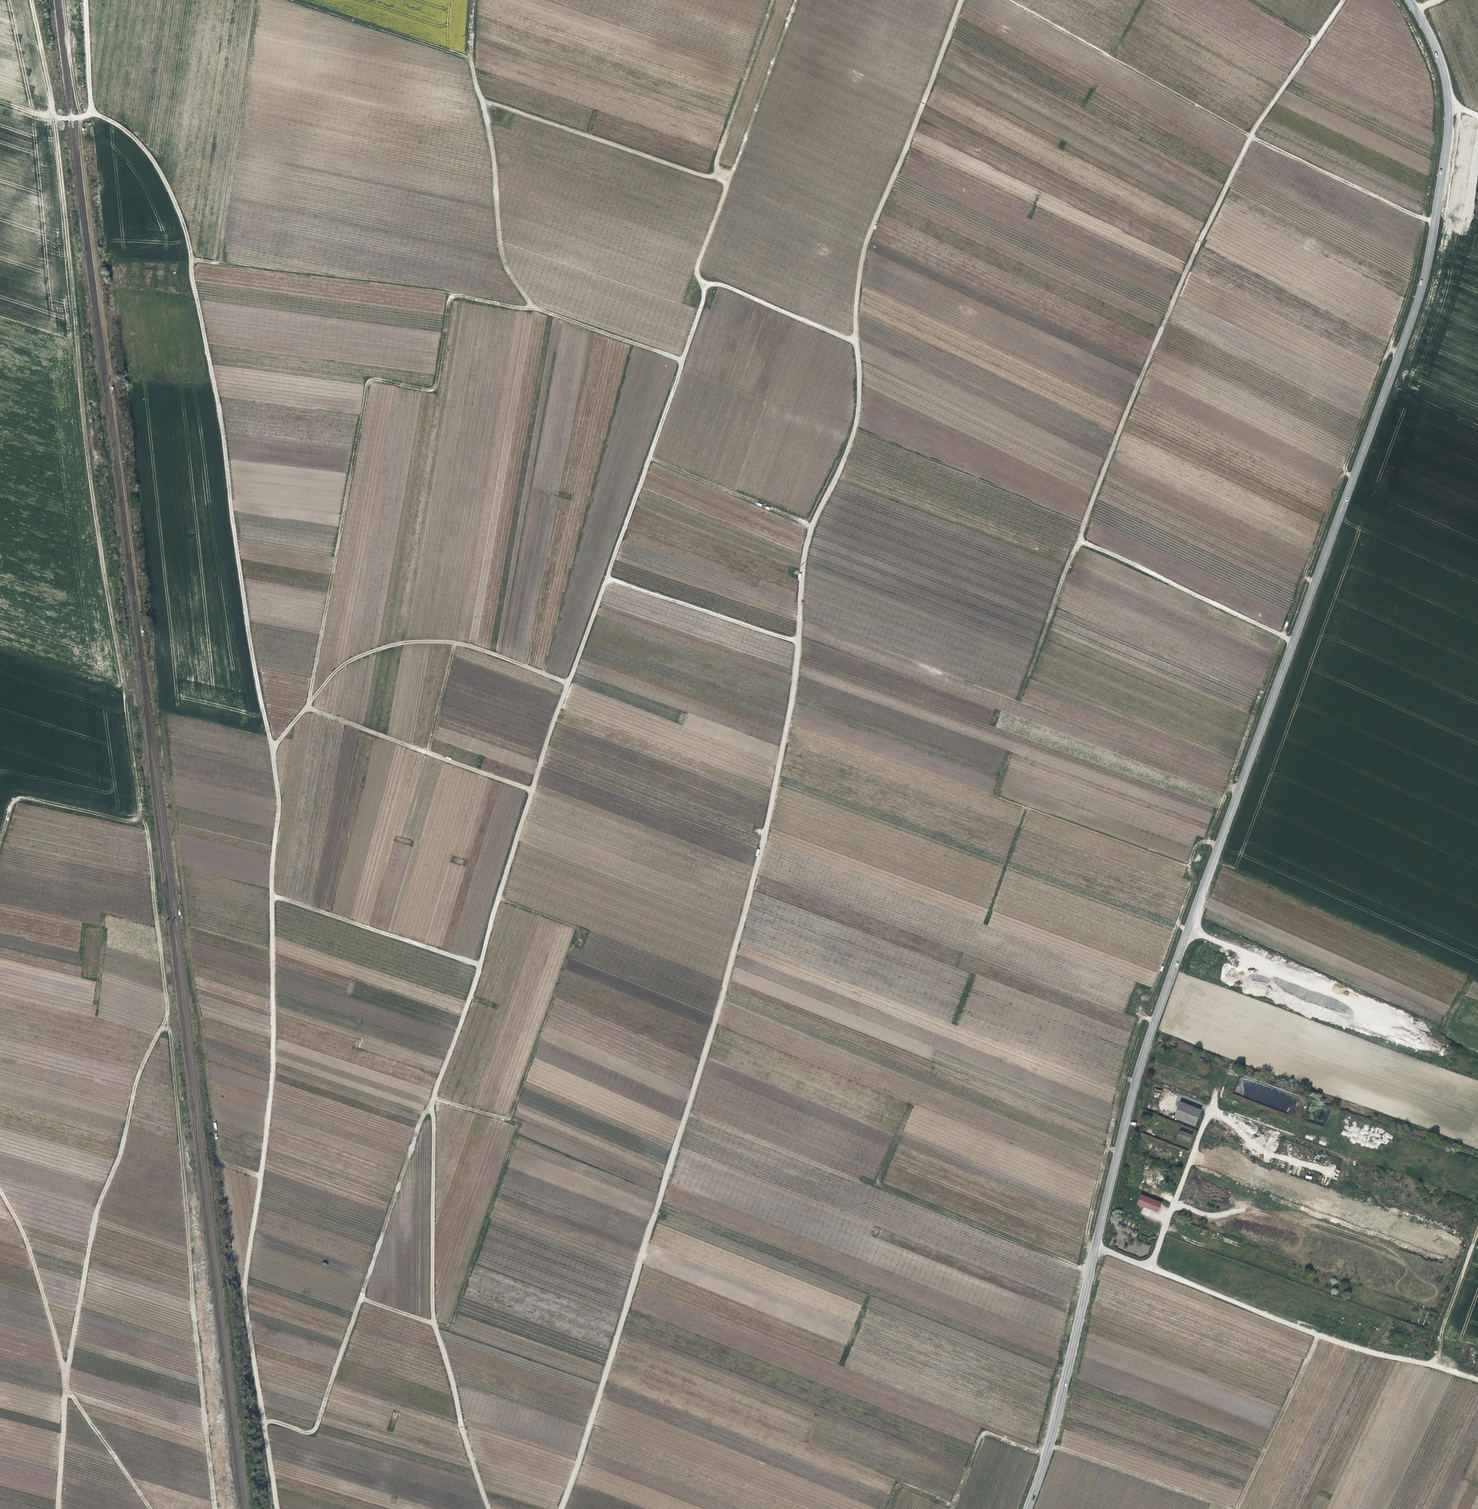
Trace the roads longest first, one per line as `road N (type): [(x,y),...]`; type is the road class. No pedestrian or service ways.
road 1 (tertiary): [(1026,1508),(1158,1011),(1427,262),(1448,105),(1437,52),(1410,0)]
road 2 (track): [(488,1508),(432,1311),(432,1099),(545,744),(699,308),(698,258),(795,0)]
road 3 (track): [(961,0),(863,247),(855,299),(860,411),(805,548),(793,686),(761,848),(559,1508)]
road 4 (track): [(99,115),(157,164),(187,237),(279,794),(273,1069),(245,1292),(277,1508)]
road 5 (track): [(214,1508),(146,838),(72,342),(56,119)]
road 6 (track): [(532,789),(306,706),(364,379),(433,390),(449,289),(533,306),(498,249),(493,160),(470,61),(474,0)]
road 7 (track): [(1477,1380),(1317,1334),(1088,1244),(1118,1095),(1144,1016),(1129,1010),(1138,985),(1154,990),(1193,880),(1184,875),(1198,837),(1218,844)]
road 8 (track): [(1016,700),(1193,252),(1257,124),(1342,0)]
road 9 (track): [(1208,841),(1410,292),(1423,217)]
road 10 (track): [(166,1008),(95,1214),(64,1383),(57,1508)]
road 11 (track): [(1009,0),(1251,136),(1434,220)]
road 12 (track): [(80,117),(138,587)]
road 13 (track): [(264,1424),(315,1428),(431,1104)]
road 14 (track): [(150,1508),(64,1383),(26,1243),(0,1192)]
road 15 (track): [(273,749),(339,667),(401,642),(471,646),(567,684)]
road 16 (track): [(471,646),(529,307)]
road 17 (track): [(479,98),(728,180)]
road 18 (track): [(1188,864),(994,792),(1008,751)]
road 19 (track): [(1078,539),(1293,640)]
road 20 (track): [(479,964),(272,895)]
road 21 (track): [(798,641),(606,577)]
road 22 (track): [(1049,1444),(1232,1508)]
road 23 (track): [(1317,1334),(1234,1508)]
road 24 (track): [(722,177),(719,152),(771,0)]
road 25 (track): [(1222,1113),(1206,1115),(1148,1267)]
road 26 (track): [(0,836),(19,798),(127,819),(138,809)]
road 27 (track): [(1477,1224),(1428,1365)]
road 28 (track): [(1045,1456),(984,1433),(950,1508)]
road 29 (track): [(0,650),(121,689)]
road 30 (track): [(1026,806),(985,924)]
road 31 (track): [(56,119),(31,0)]

